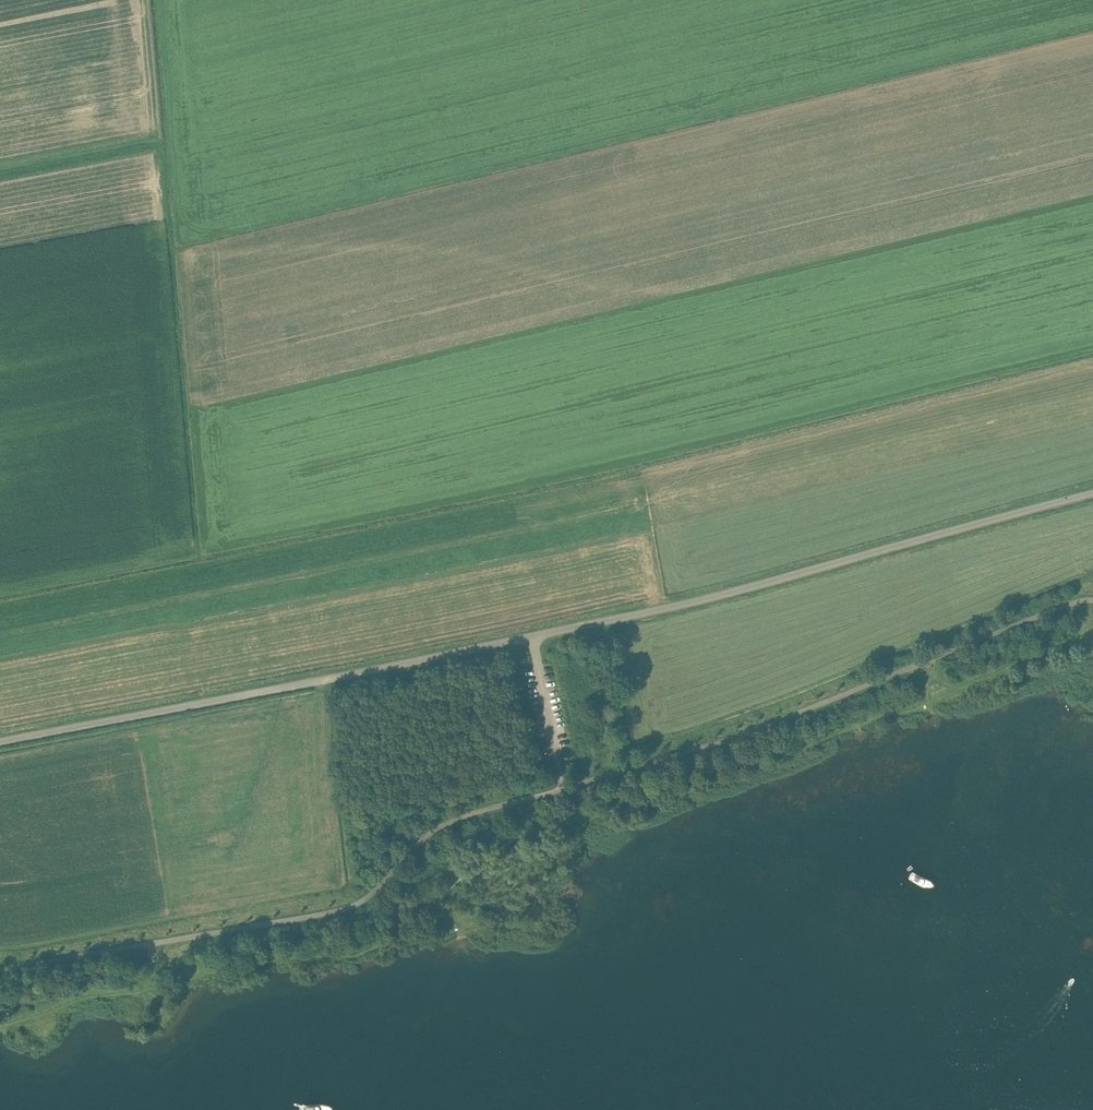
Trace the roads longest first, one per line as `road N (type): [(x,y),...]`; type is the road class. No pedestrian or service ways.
road 1 (unclassified): [(0,744),(681,605),(1092,496)]

